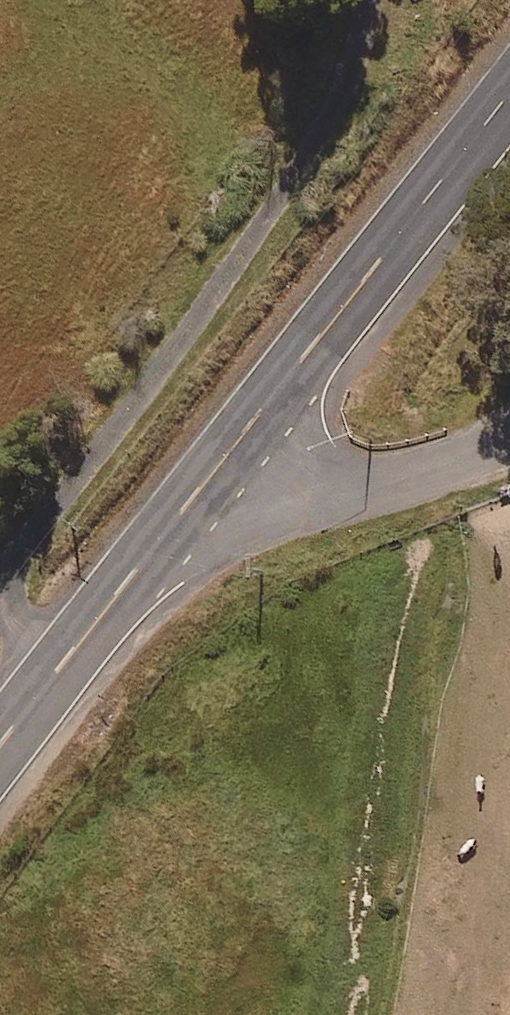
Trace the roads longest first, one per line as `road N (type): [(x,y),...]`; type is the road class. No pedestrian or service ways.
road 1 (secondary): [(509,91),(147,561)]
road 2 (unclassified): [(147,561),(509,428)]
road 3 (secondary): [(147,561),(0,750)]

